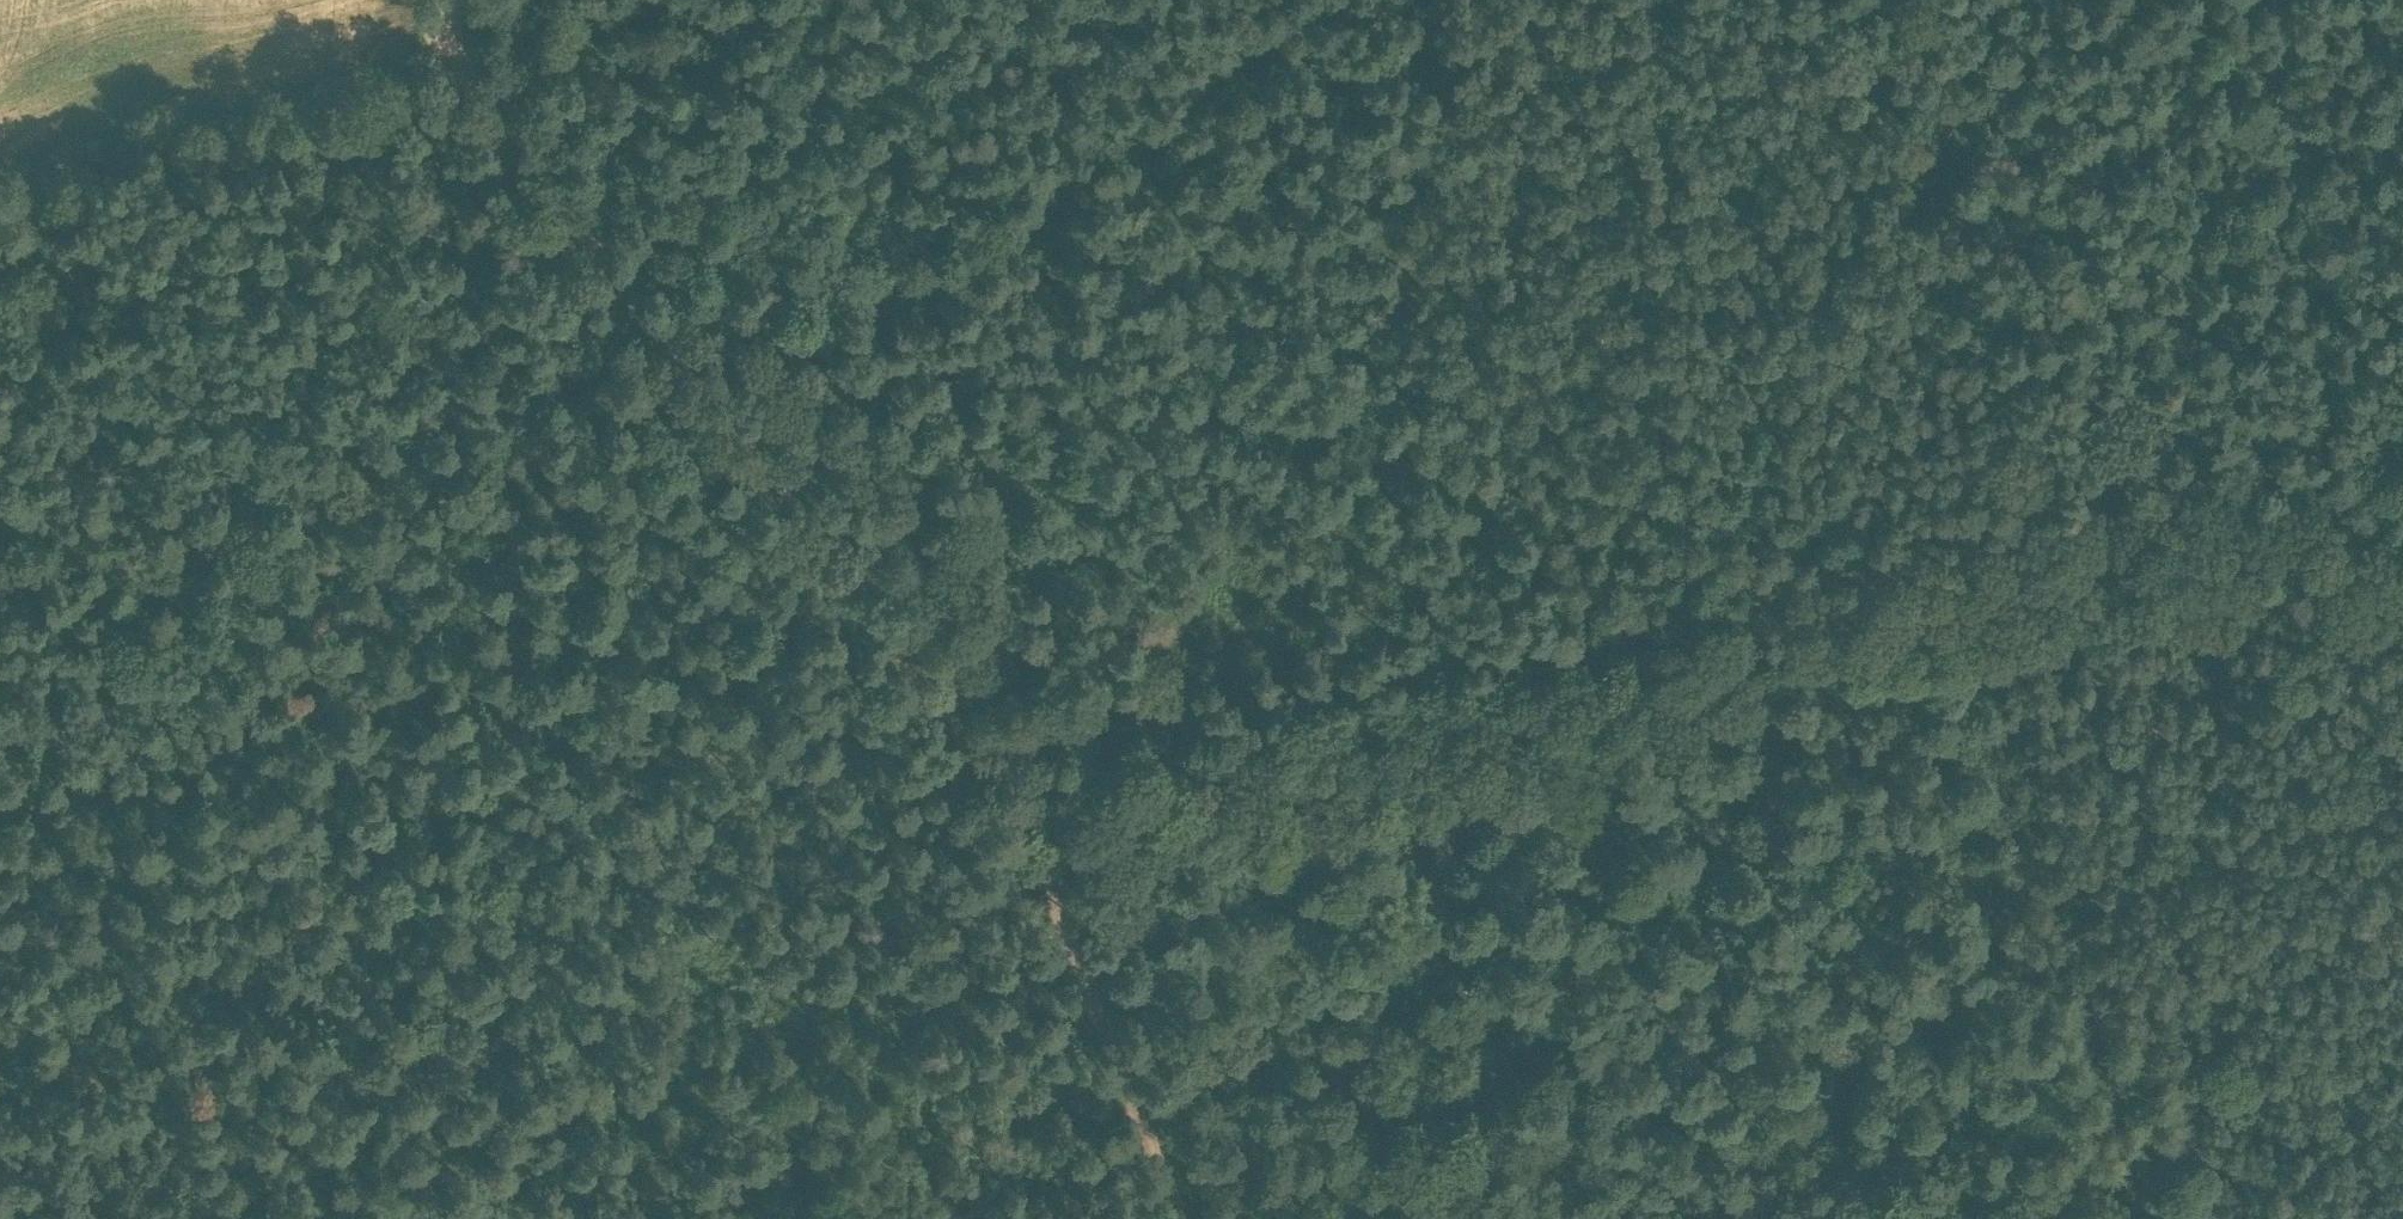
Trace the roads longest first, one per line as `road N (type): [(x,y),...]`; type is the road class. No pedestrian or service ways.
road 1 (track): [(660,331),(957,719),(1038,853)]
road 2 (track): [(1038,853),(1181,1218)]
road 3 (track): [(477,89),(660,331)]
road 4 (track): [(477,89),(571,0)]

